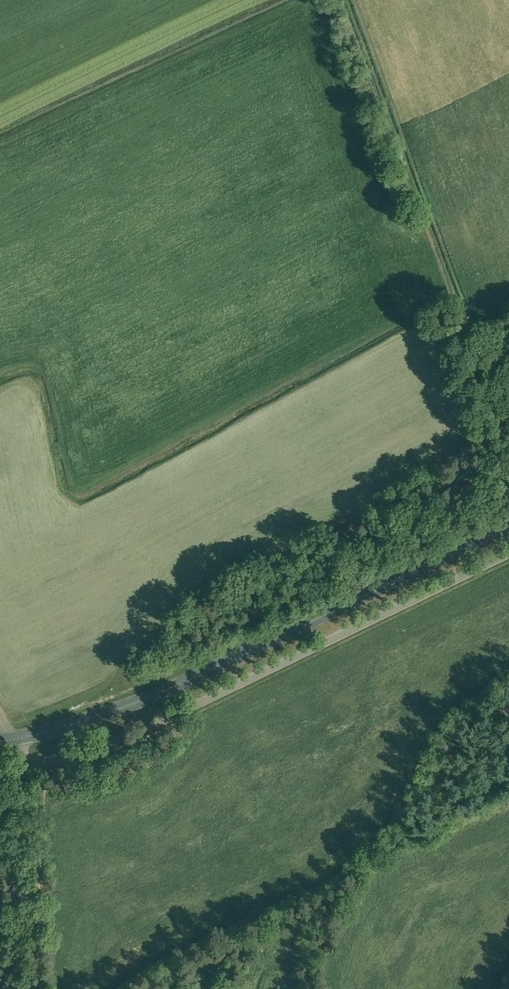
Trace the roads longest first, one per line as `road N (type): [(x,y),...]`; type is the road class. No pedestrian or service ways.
road 1 (primary): [(17,739),(146,698),(508,526)]
road 2 (unclassified): [(29,765),(142,730),(508,552)]
road 3 (track): [(43,988),(29,765)]

